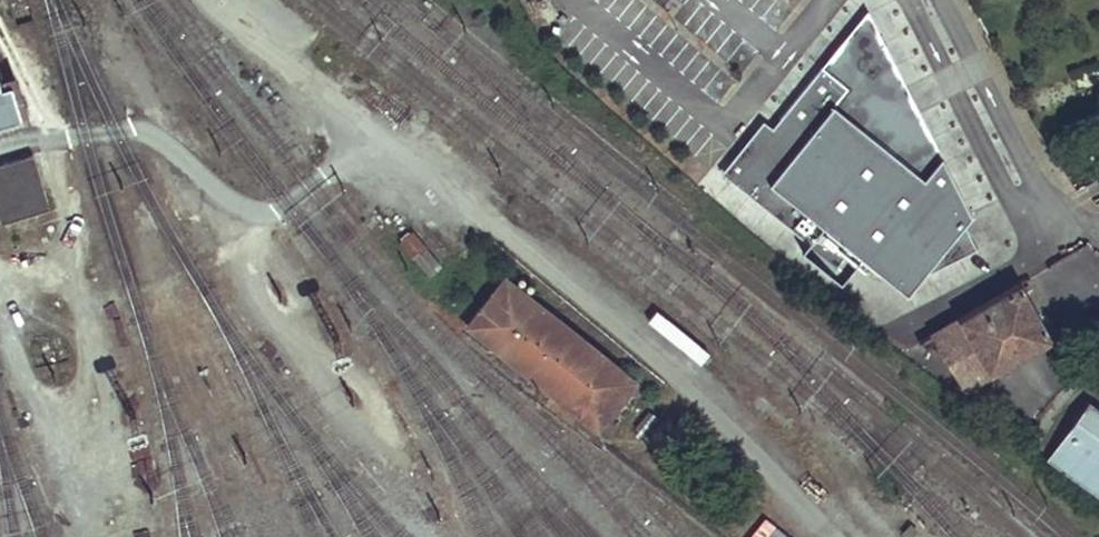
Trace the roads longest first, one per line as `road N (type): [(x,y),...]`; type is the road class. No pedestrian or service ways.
road 1 (residential): [(926,0),(1017,183),(1049,219)]

